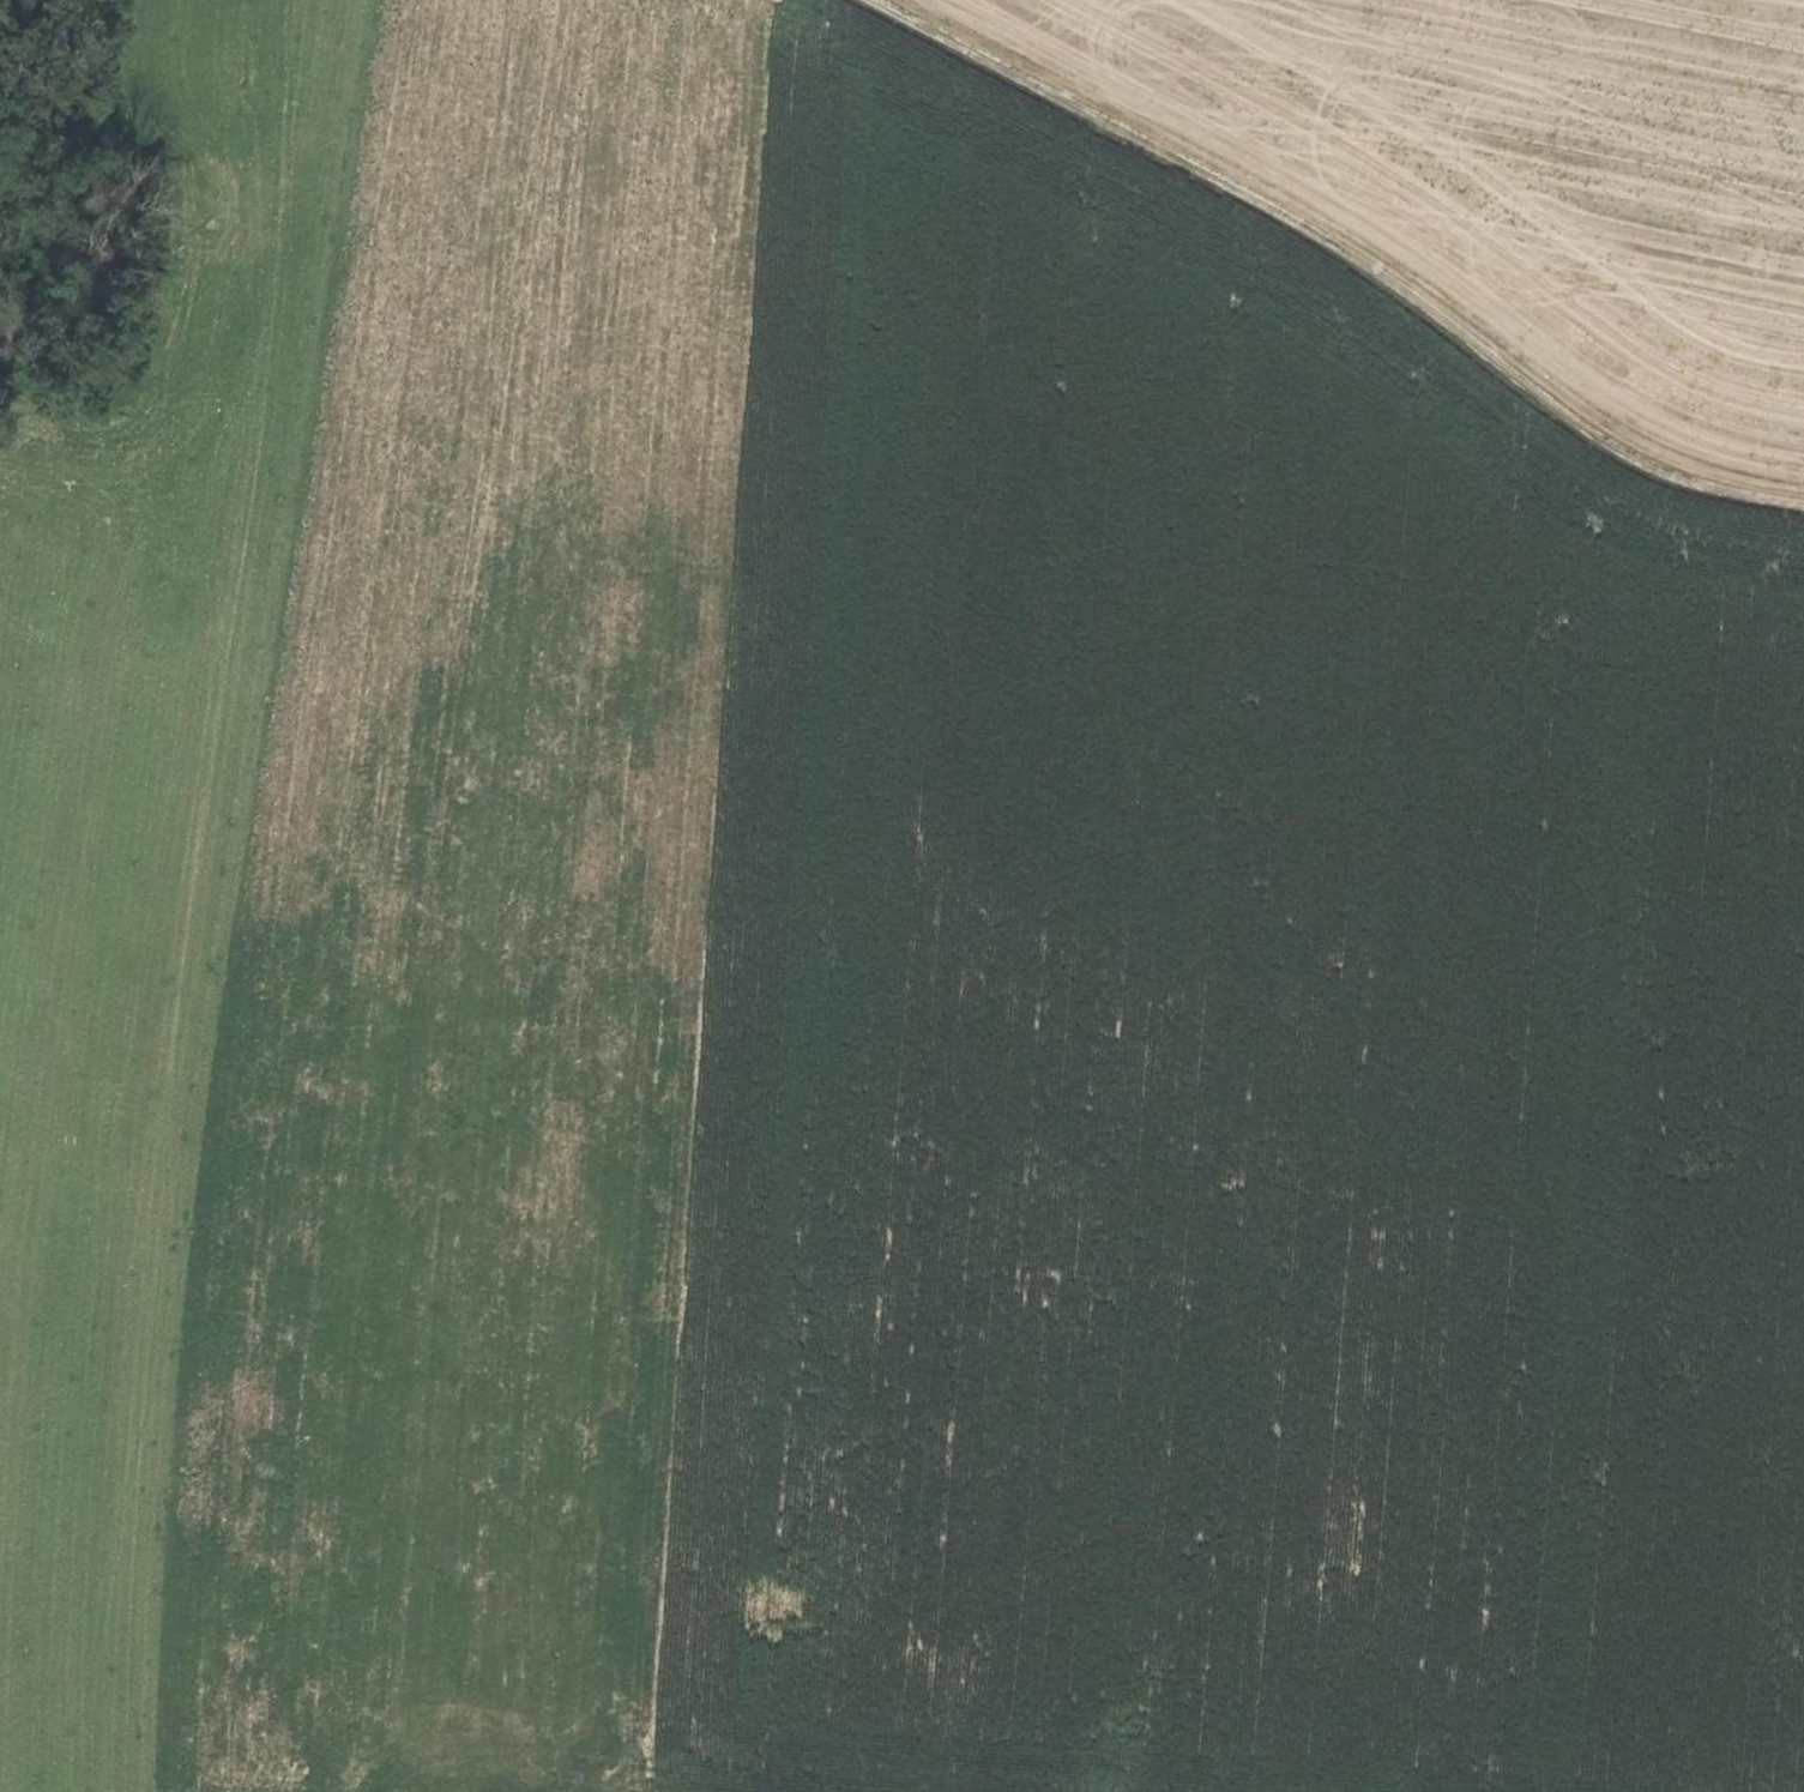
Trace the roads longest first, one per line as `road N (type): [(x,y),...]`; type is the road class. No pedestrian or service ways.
road 1 (track): [(1803,507),(1689,484),(1611,447),(1416,298),(1234,187),(869,0)]

